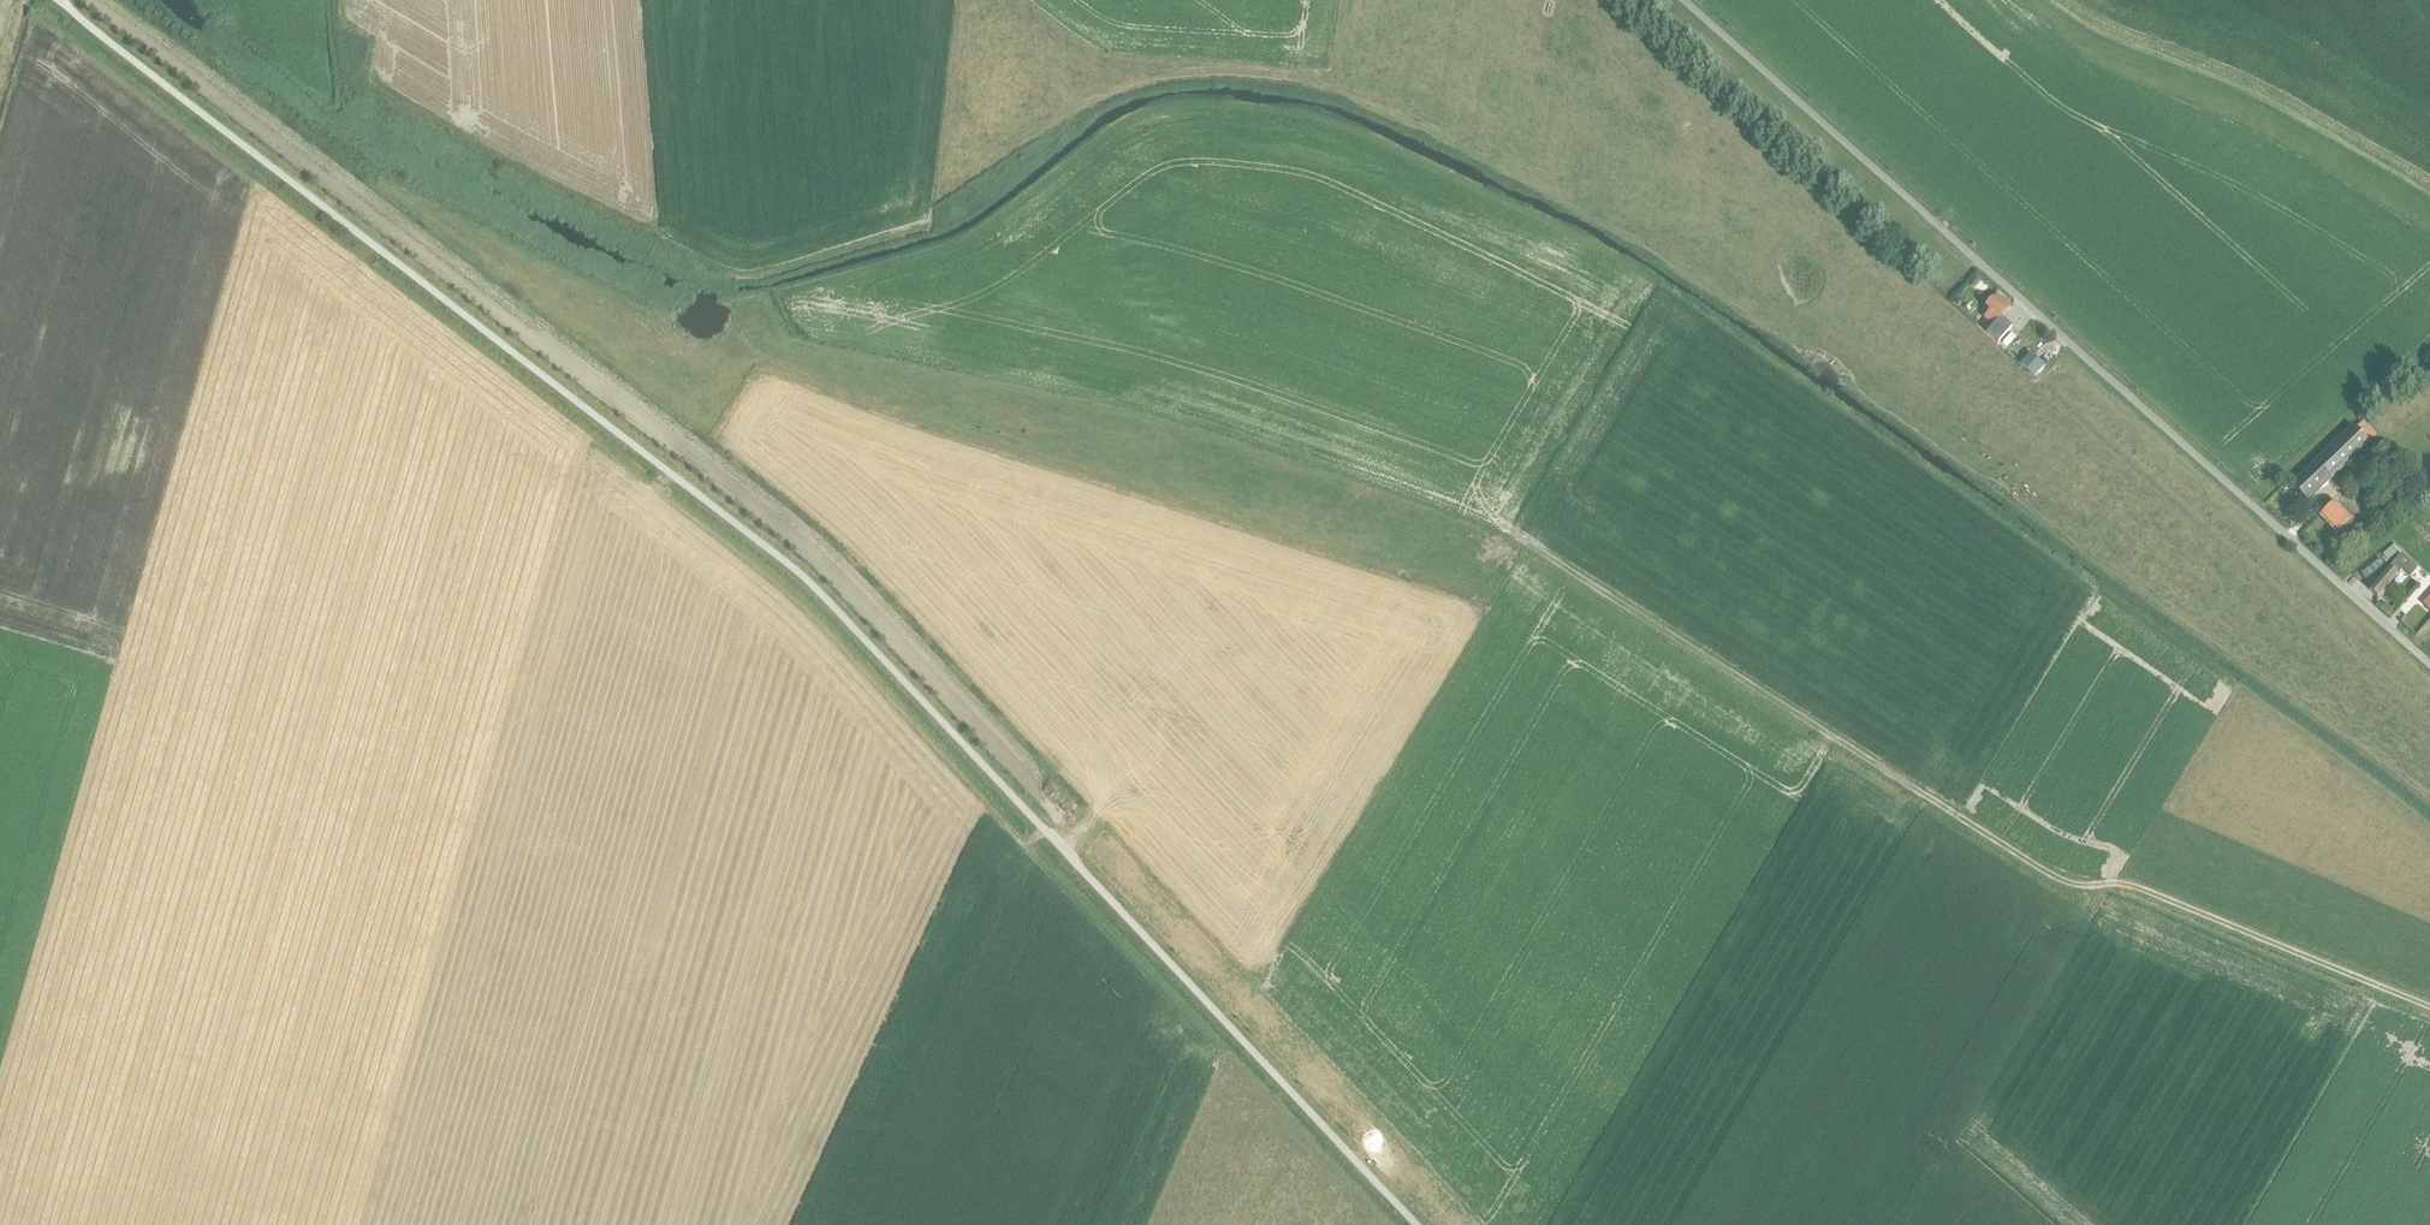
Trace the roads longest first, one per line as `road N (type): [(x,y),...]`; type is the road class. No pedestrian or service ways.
road 1 (unclassified): [(60,0),(814,587),(1419,1224)]
road 2 (unclassified): [(1686,0),(2429,664)]

